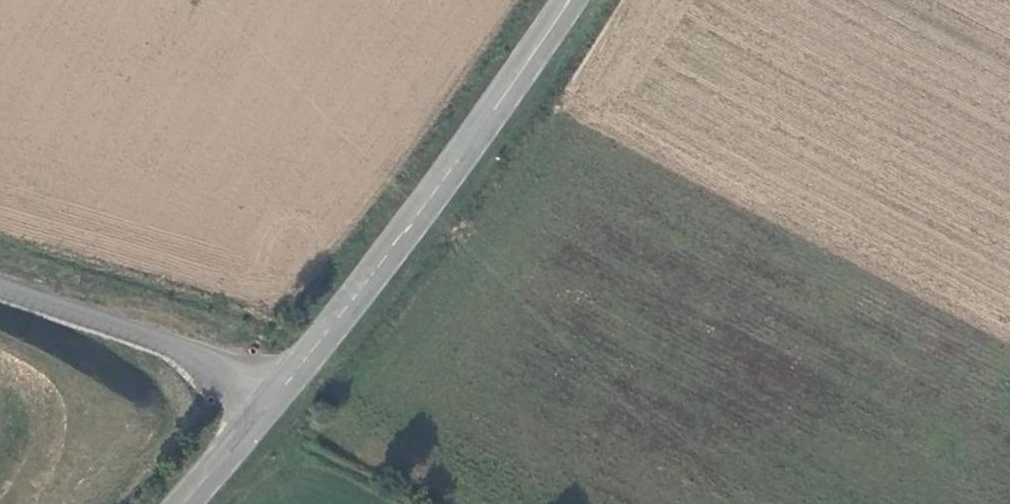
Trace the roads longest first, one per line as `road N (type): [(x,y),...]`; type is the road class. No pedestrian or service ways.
road 1 (tertiary): [(183,503),(472,148),(575,0)]

